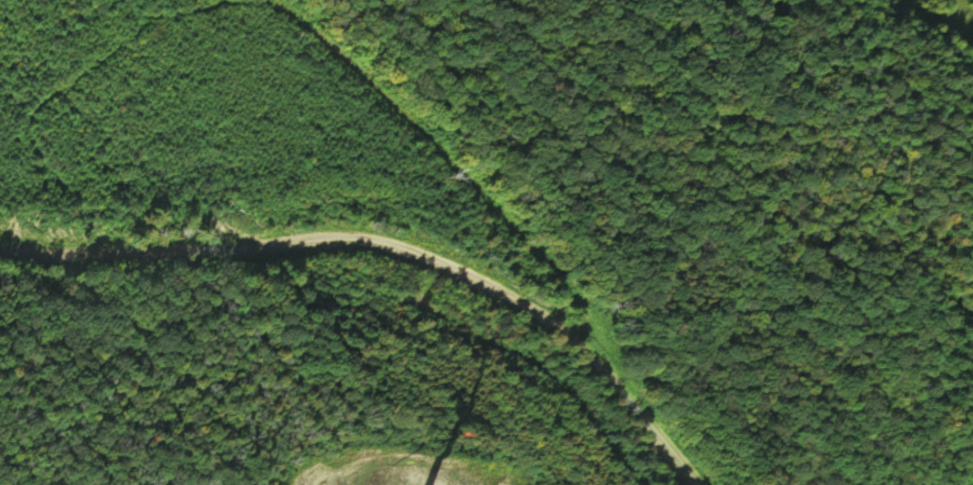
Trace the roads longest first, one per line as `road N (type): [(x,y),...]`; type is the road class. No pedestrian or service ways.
road 1 (residential): [(638,380),(531,292),(374,238),(212,260),(77,249),(0,230)]
road 2 (residential): [(365,0),(562,197),(617,269),(638,380),(671,406),(727,484)]

